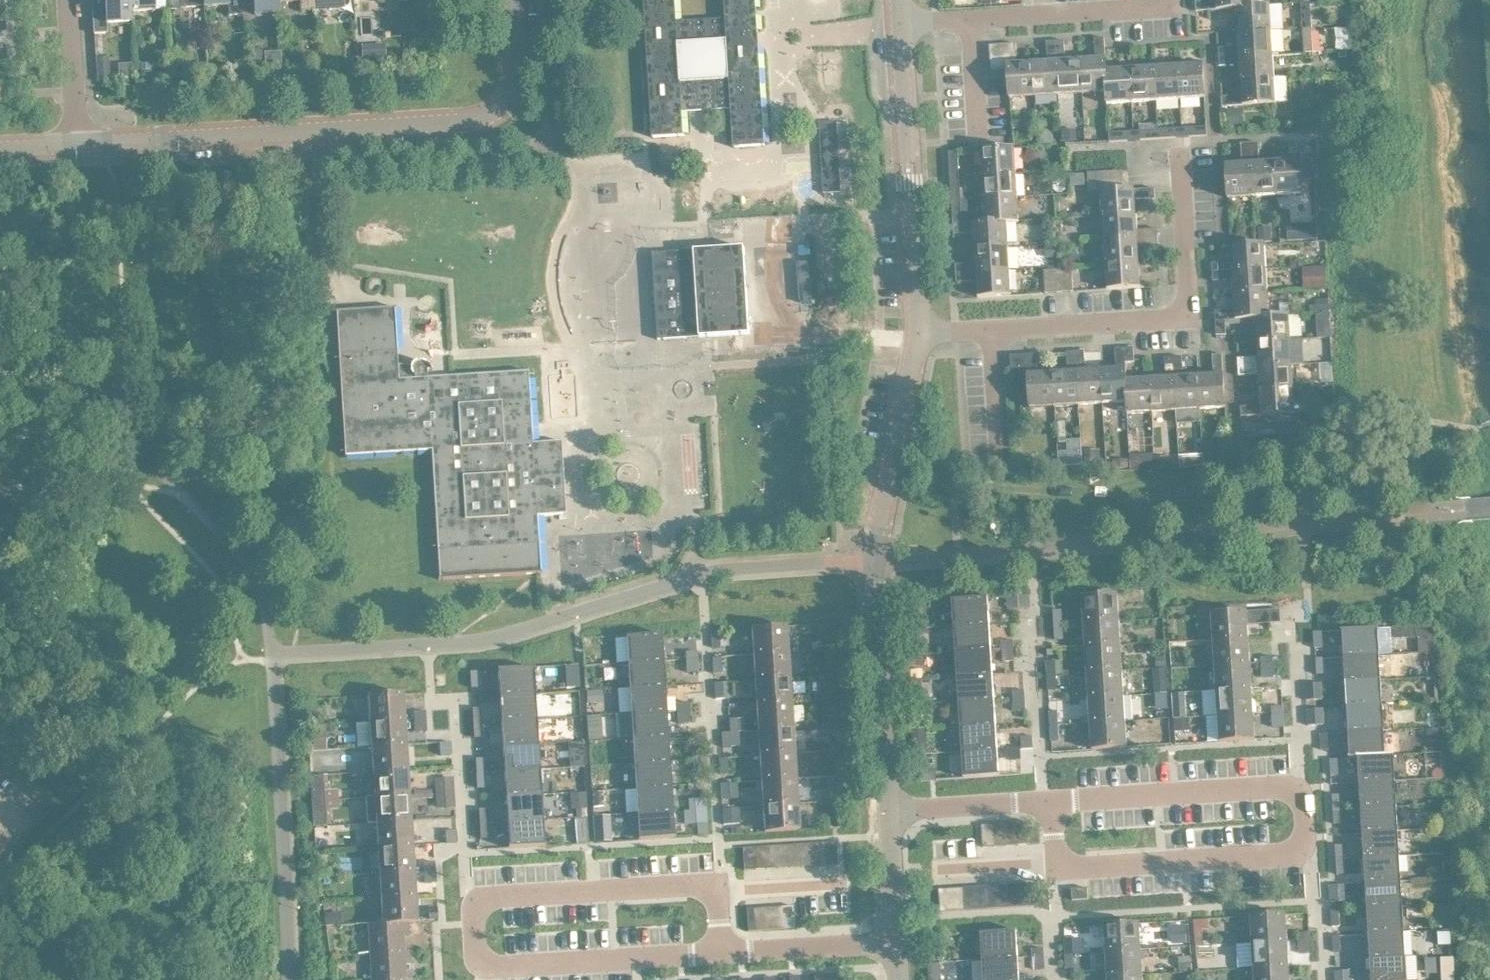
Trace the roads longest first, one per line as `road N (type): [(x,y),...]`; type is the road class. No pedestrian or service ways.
road 1 (residential): [(728,949),(470,963),(468,894),(726,880)]
road 2 (residential): [(1044,800),(1300,786),(1305,852),(1047,867)]
road 3 (tertiary): [(78,144),(469,119),(499,110),(512,83),(508,0)]
road 4 (unclassified): [(886,809),(881,559),(913,336)]
road 5 (residential): [(913,336),(1190,317),(1178,143)]
road 6 (unclassified): [(913,336),(897,22)]
road 7 (residential): [(897,22),(1164,0)]
road 8 (residential): [(893,940),(728,949)]
road 9 (residential): [(886,809),(1044,800)]
road 10 (residential): [(70,0),(78,144)]
road 11 (unclassified): [(893,940),(886,809)]
road 12 (residential): [(726,880),(850,873)]

